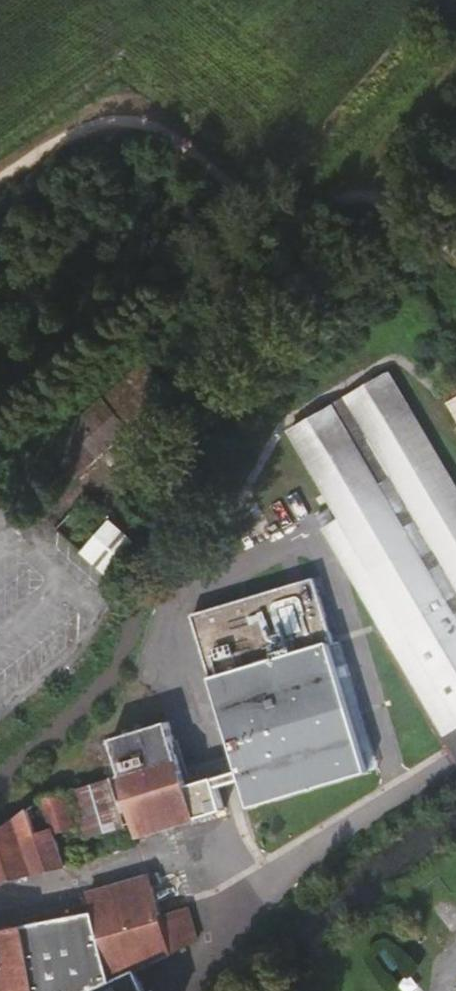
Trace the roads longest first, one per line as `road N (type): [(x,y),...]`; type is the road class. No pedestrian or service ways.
road 1 (track): [(364,196),(455,94)]

